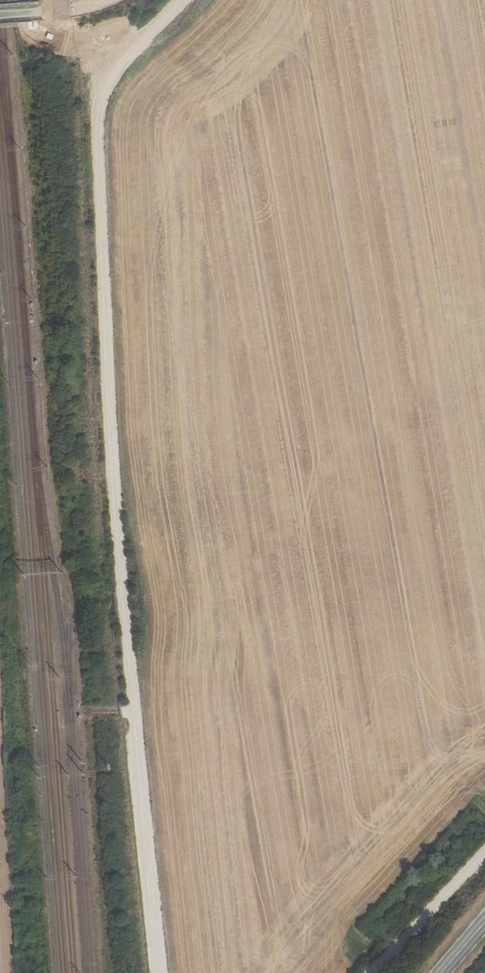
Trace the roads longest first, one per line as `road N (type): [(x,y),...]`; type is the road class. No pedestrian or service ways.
road 1 (track): [(183,0),(114,69),(97,115),(120,554),(160,972)]
road 2 (track): [(373,972),(484,857)]

